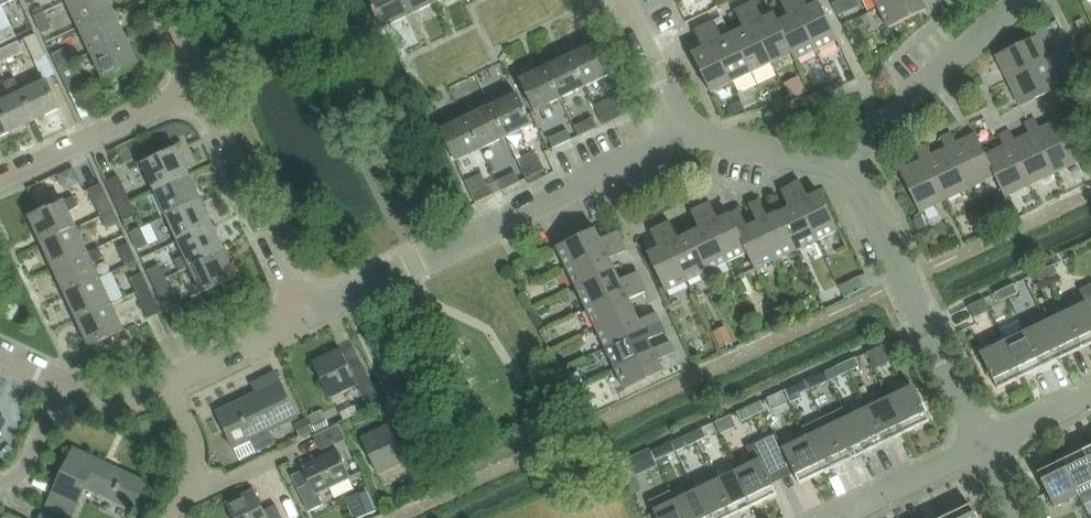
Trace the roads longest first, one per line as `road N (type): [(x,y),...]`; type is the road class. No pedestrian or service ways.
road 1 (residential): [(683,125),(661,148),(301,319)]
road 2 (residential): [(983,441),(851,165)]
road 3 (residential): [(301,319),(198,95)]
road 4 (residential): [(1022,0),(851,165)]
road 5 (residential): [(0,186),(198,95)]
road 6 (residential): [(983,441),(827,517)]
road 7 (residential): [(851,165),(683,125)]
road 8 (residential): [(301,319),(161,386)]
road 9 (residential): [(683,125),(625,0)]
road 10 (residential): [(0,484),(29,463),(64,382)]

